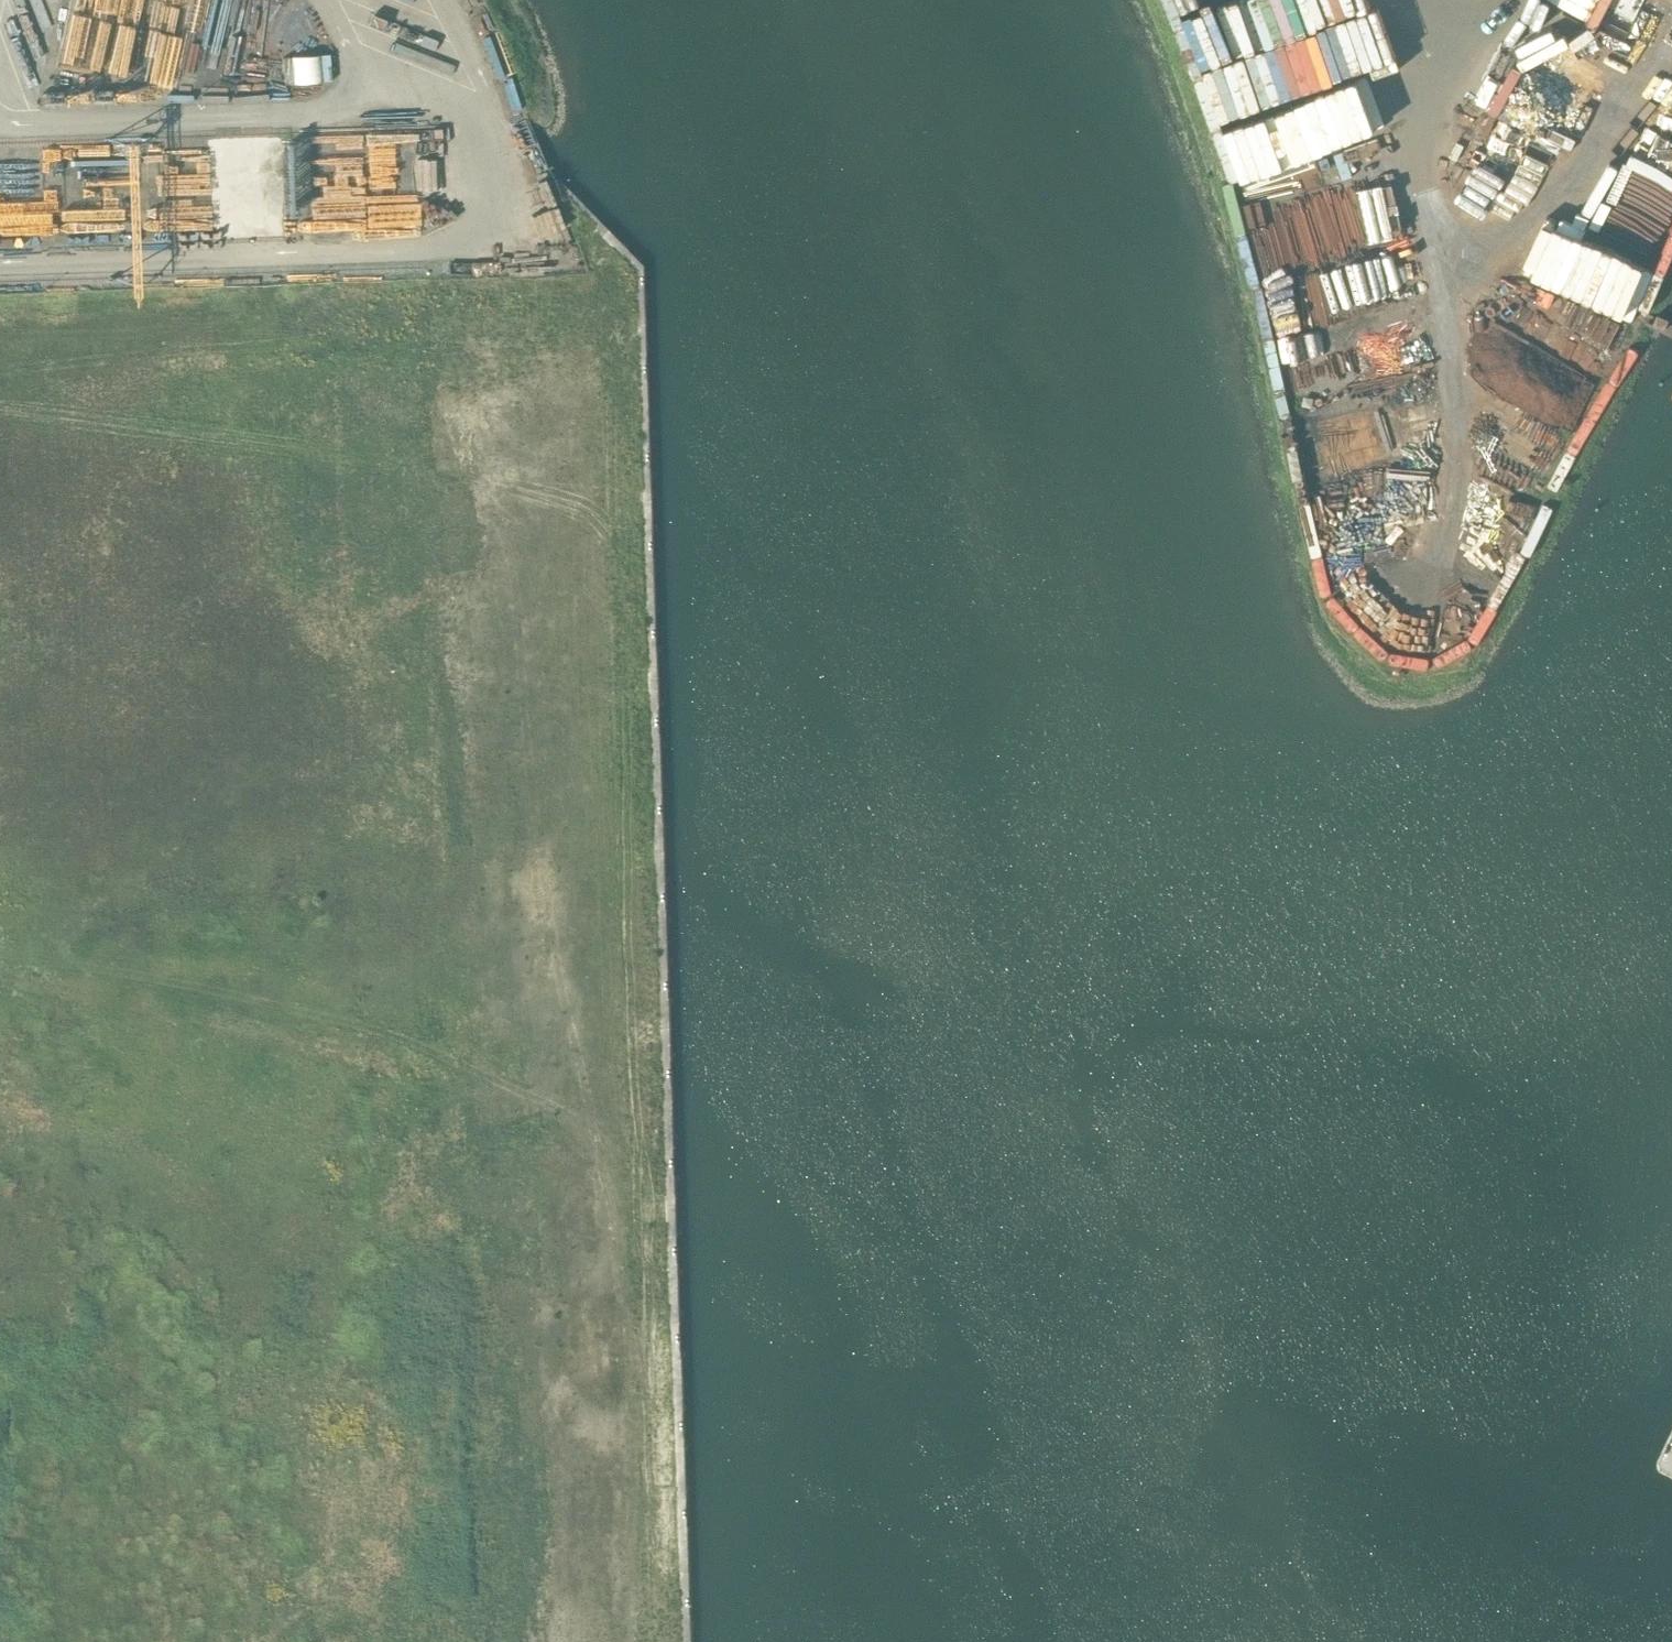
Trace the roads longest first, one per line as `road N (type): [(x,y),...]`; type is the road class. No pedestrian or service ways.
road 1 (track): [(0,975),(419,1067),(592,1118)]

